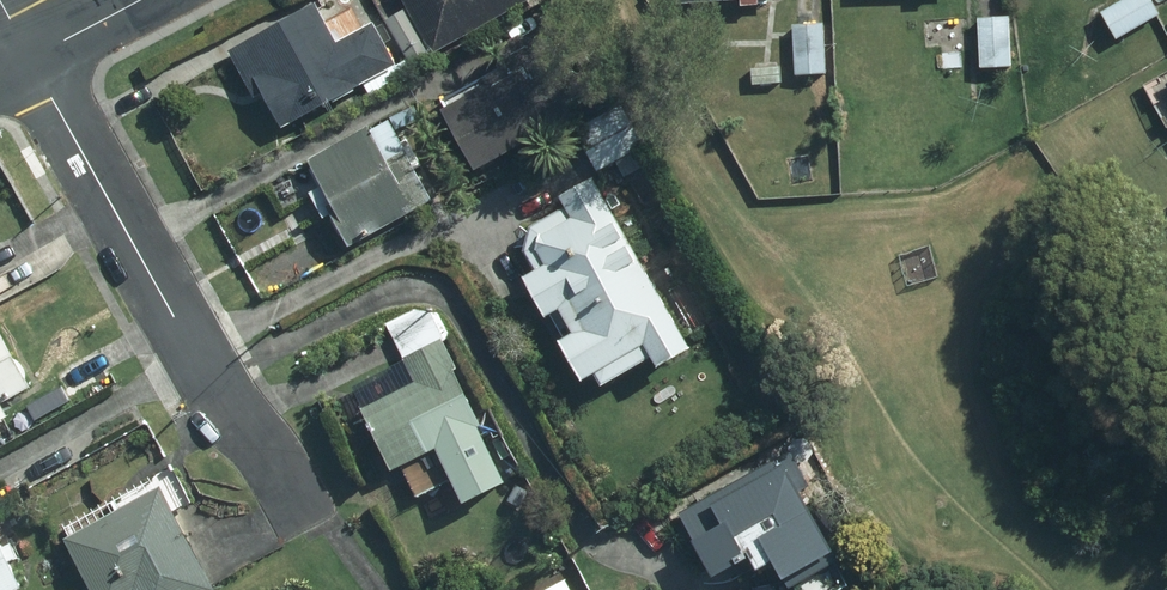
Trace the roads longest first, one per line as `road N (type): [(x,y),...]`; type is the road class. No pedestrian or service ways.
road 1 (residential): [(297,508),(269,456),(209,379),(31,56)]
road 2 (residential): [(31,56),(139,0)]

